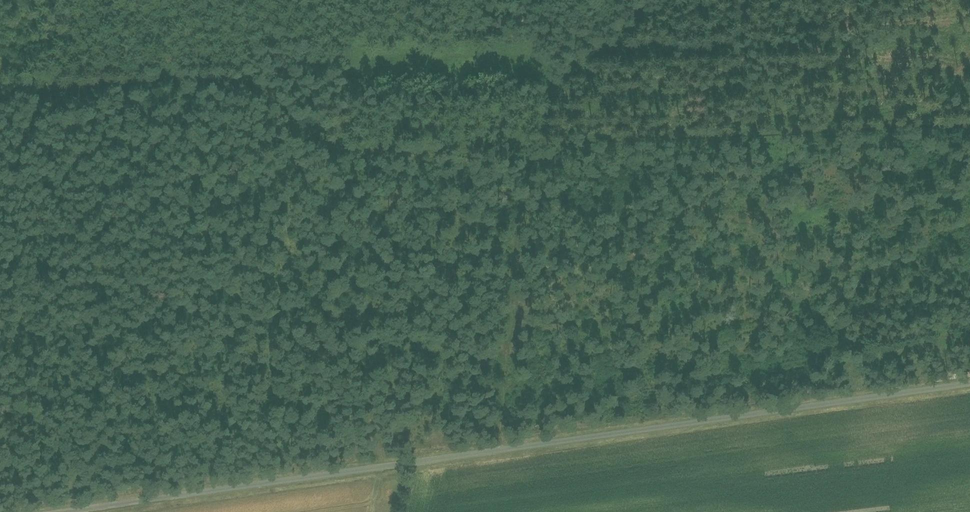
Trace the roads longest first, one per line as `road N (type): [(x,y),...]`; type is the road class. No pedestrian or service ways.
road 1 (track): [(77,511),(969,383)]

